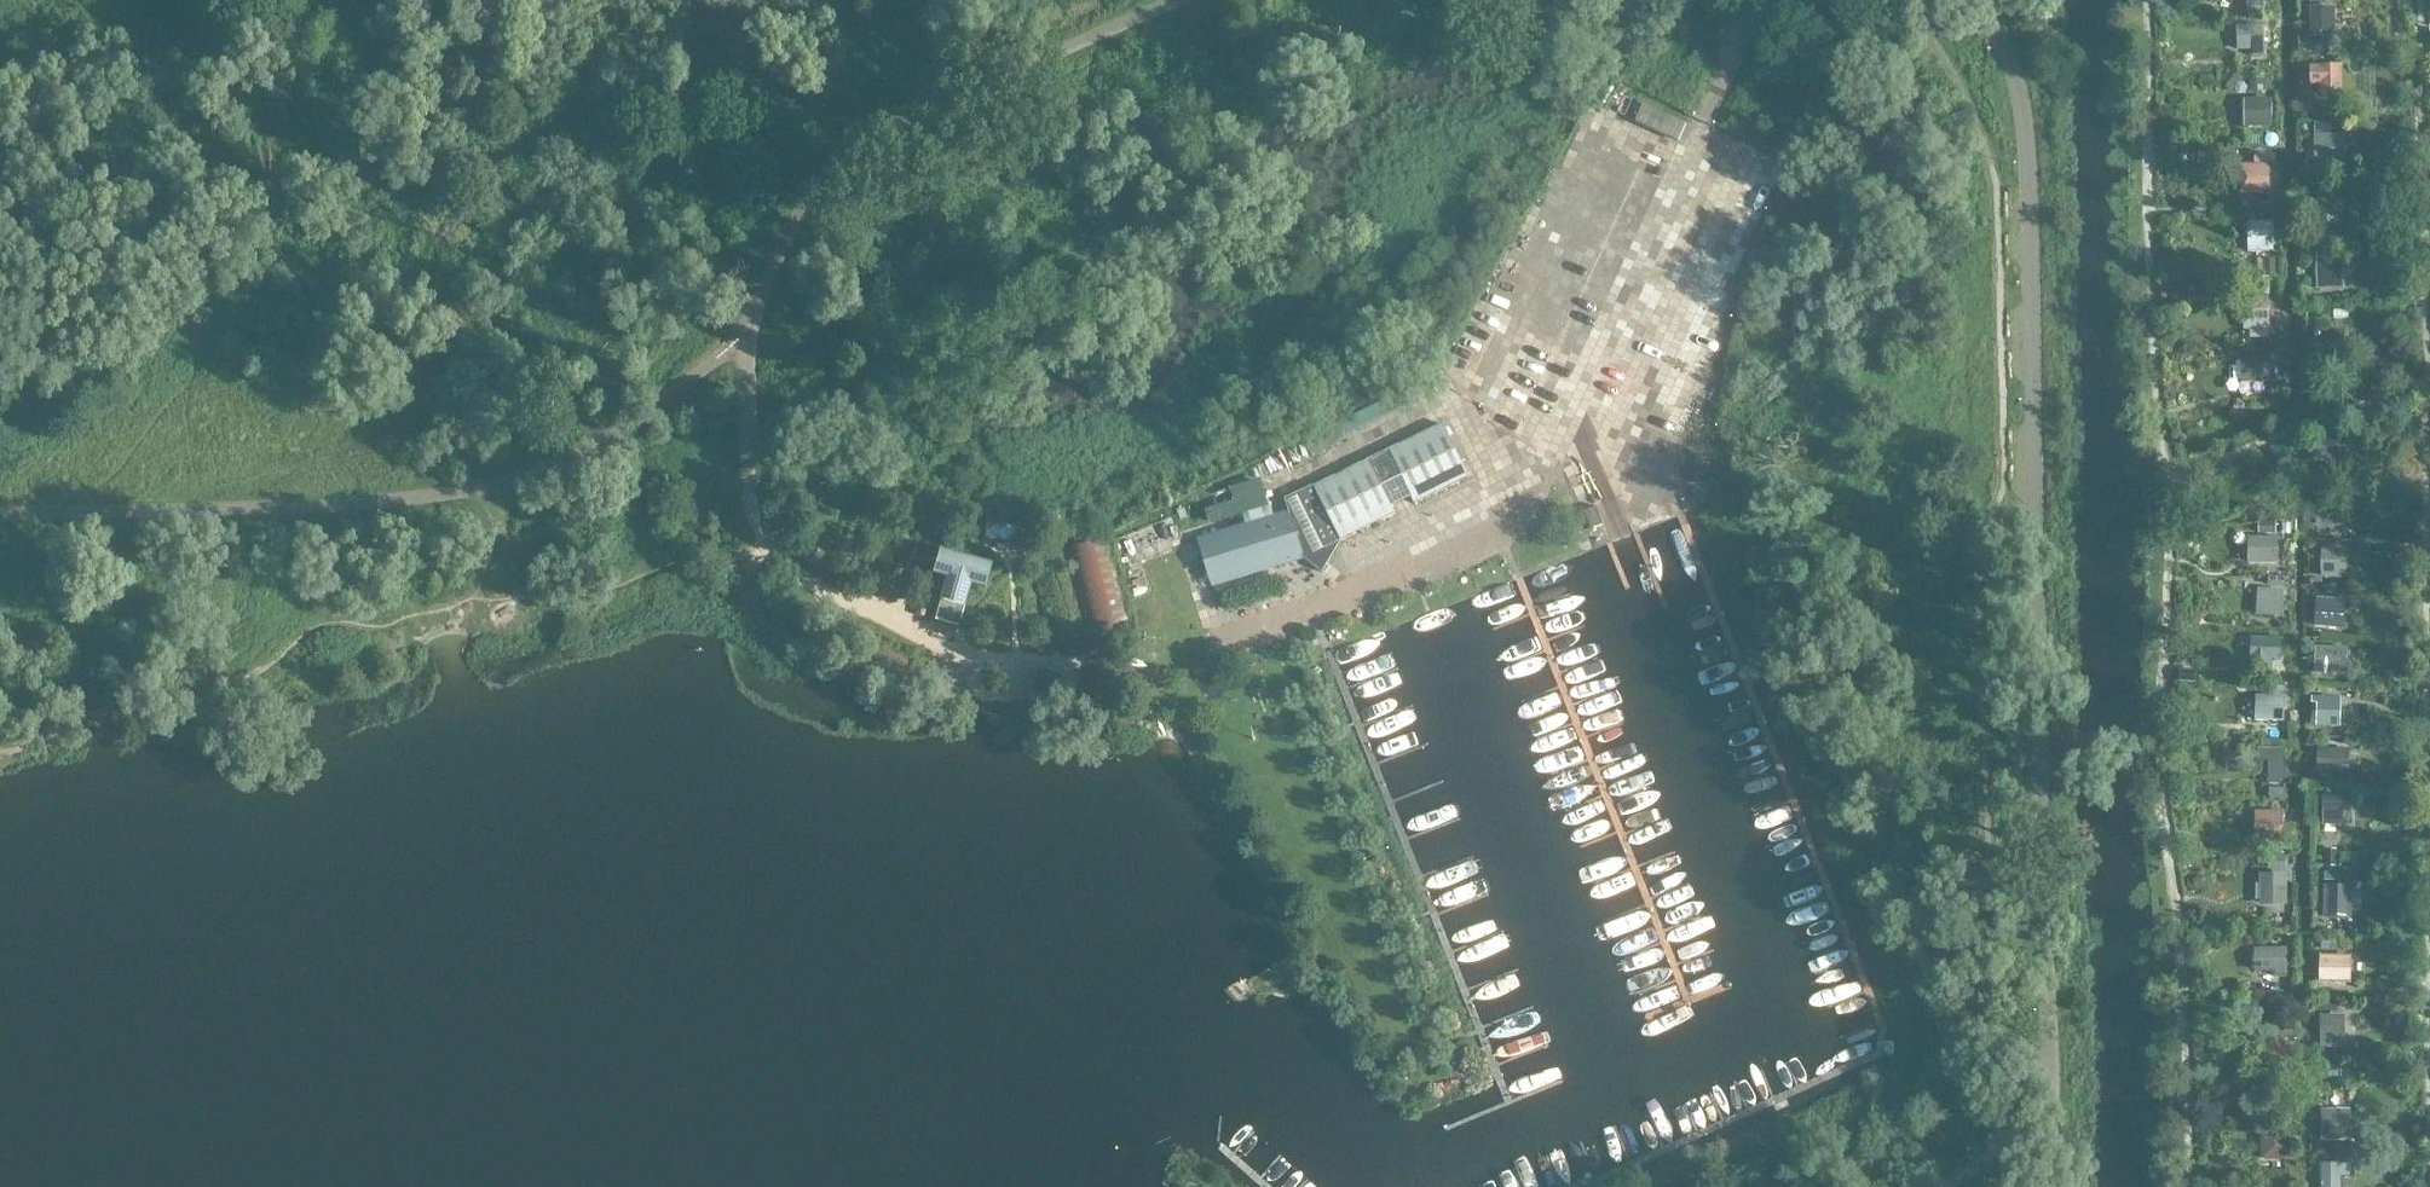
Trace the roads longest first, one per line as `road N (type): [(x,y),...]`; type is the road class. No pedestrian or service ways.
road 1 (unclassified): [(1966,0),(1993,32),(2023,102),(2053,1117)]

